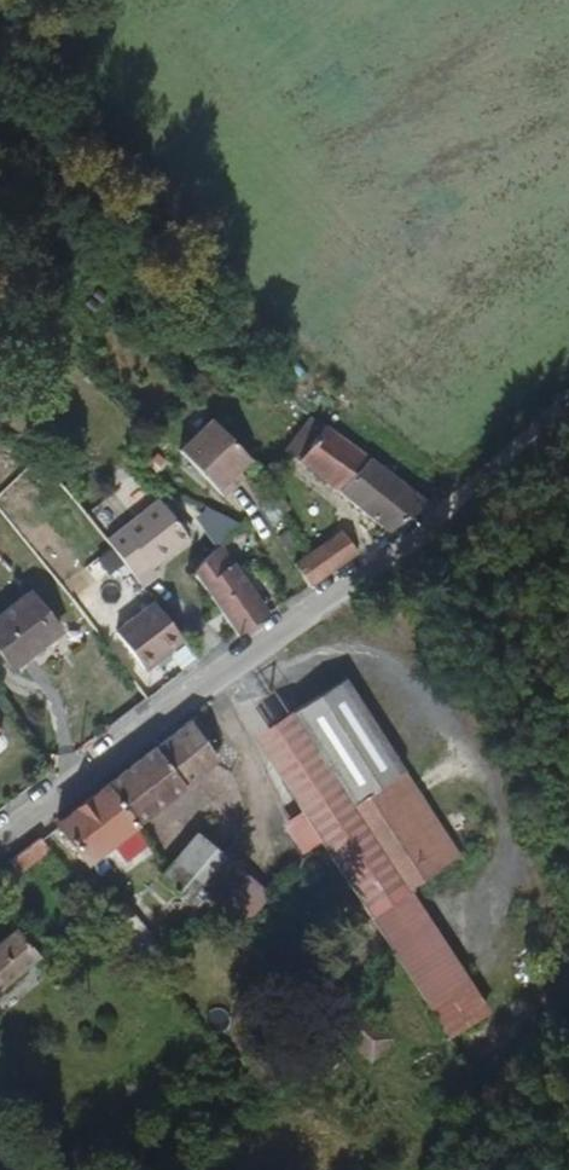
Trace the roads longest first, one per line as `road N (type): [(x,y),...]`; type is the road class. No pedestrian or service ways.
road 1 (residential): [(0,833),(441,508)]
road 2 (unclassified): [(441,508),(568,395)]

